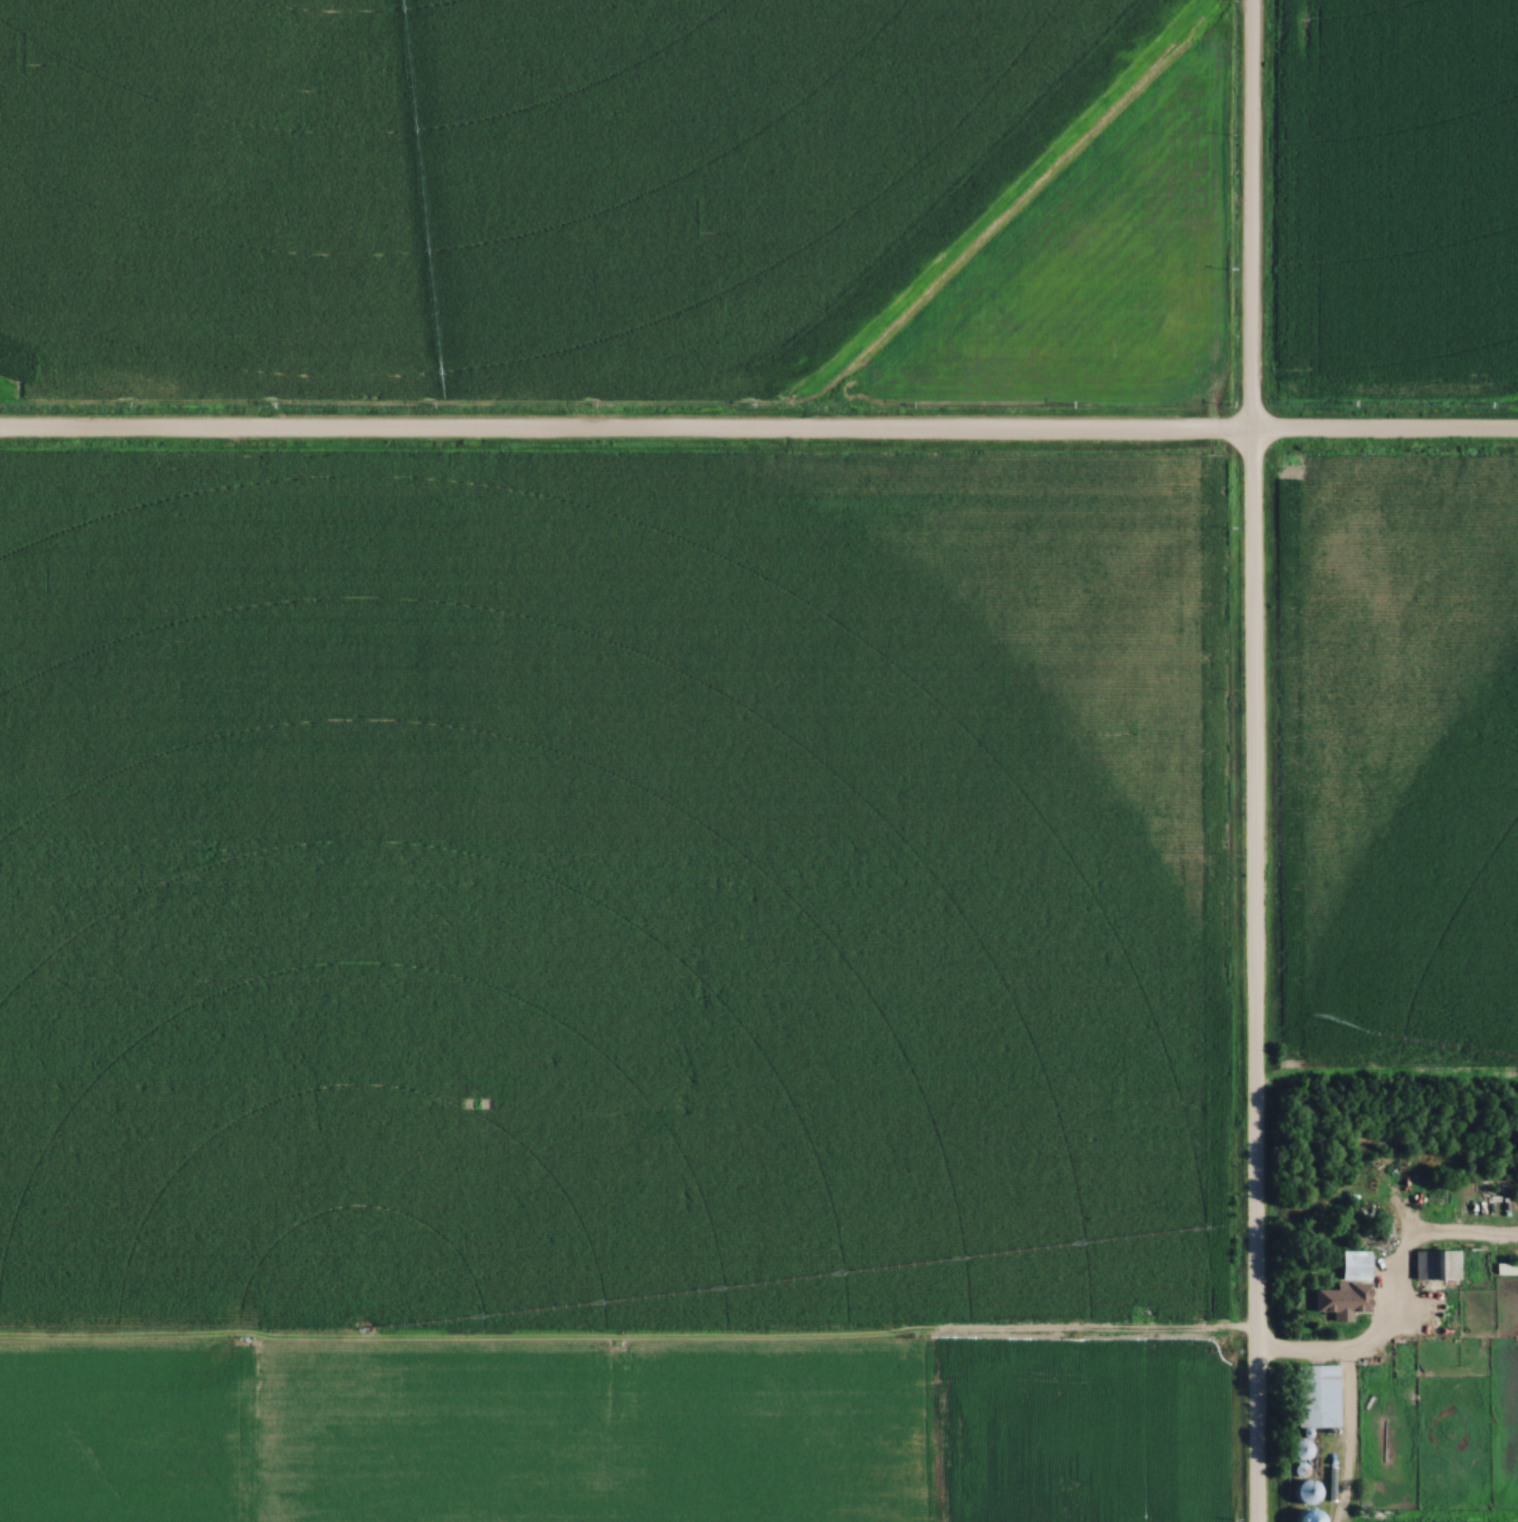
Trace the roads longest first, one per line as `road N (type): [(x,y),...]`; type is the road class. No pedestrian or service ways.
road 1 (residential): [(1255,1521),(1250,0)]
road 2 (residential): [(0,434),(1517,434)]
road 3 (residential): [(1517,1234),(1407,1247),(1395,1268),(1390,1323),(1339,1368)]
road 4 (residential): [(1328,1521),(1342,1480),(1347,1418),(1339,1368),(1329,1359),(1254,1355)]

